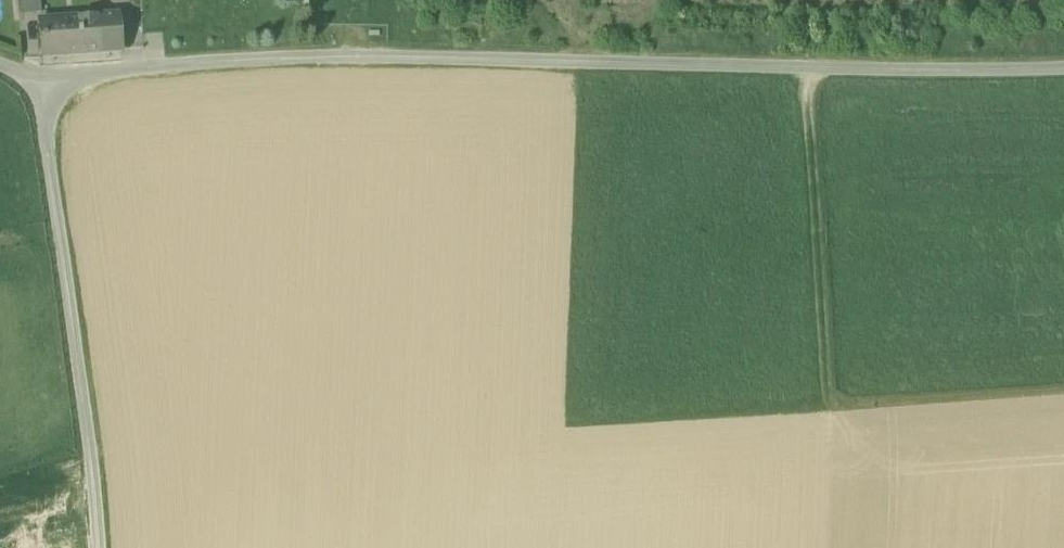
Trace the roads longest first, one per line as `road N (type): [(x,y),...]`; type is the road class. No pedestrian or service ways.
road 1 (unclassified): [(40,78),(309,56),(1063,68)]
road 2 (residential): [(94,547),(89,445),(40,78)]
road 3 (track): [(806,70),(826,419)]

